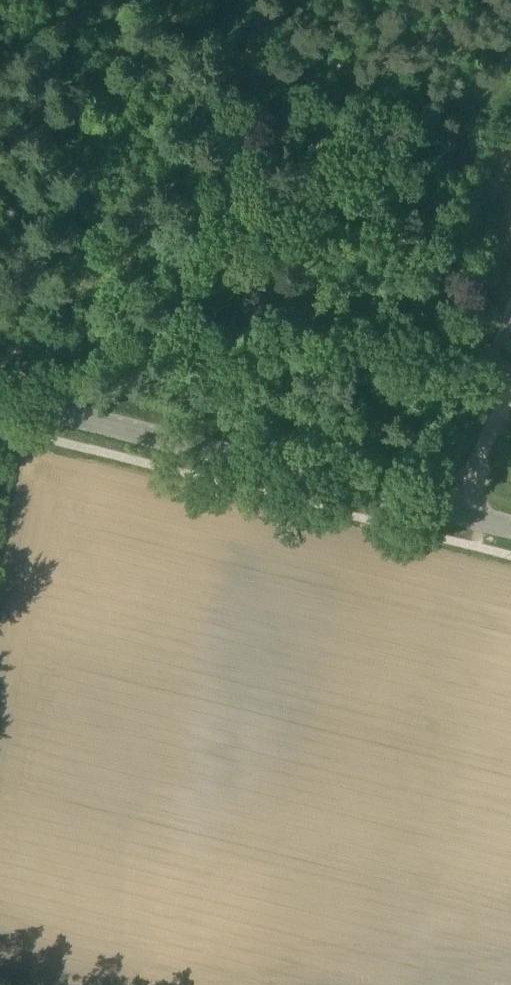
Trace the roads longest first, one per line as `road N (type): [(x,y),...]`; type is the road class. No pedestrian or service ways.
road 1 (secondary): [(510,527),(0,398)]

